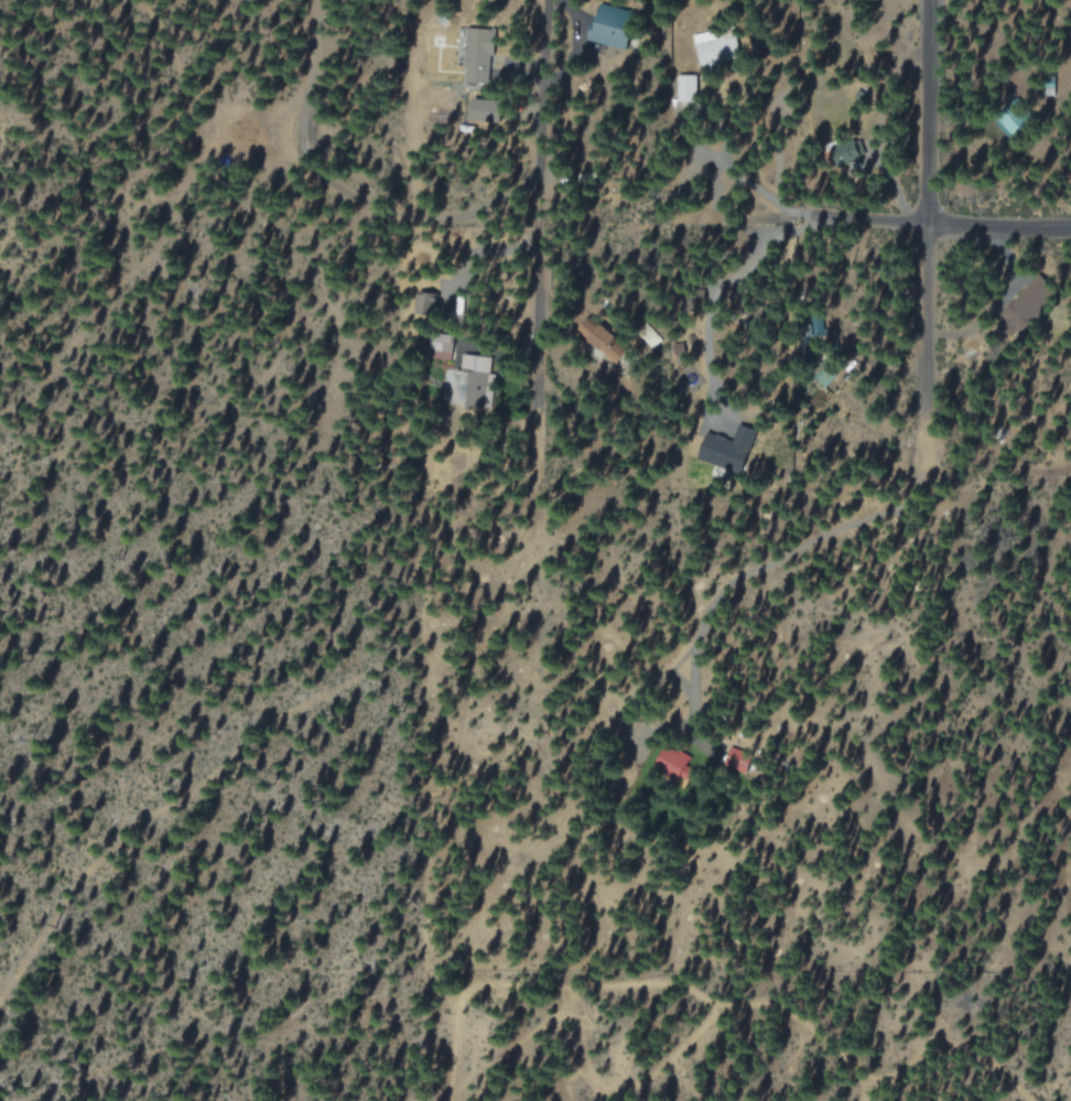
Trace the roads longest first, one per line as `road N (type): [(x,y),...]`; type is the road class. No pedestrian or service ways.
road 1 (residential): [(923,415),(929,0)]
road 2 (residential): [(537,410),(550,0)]
road 3 (residential): [(803,218),(1070,228)]

